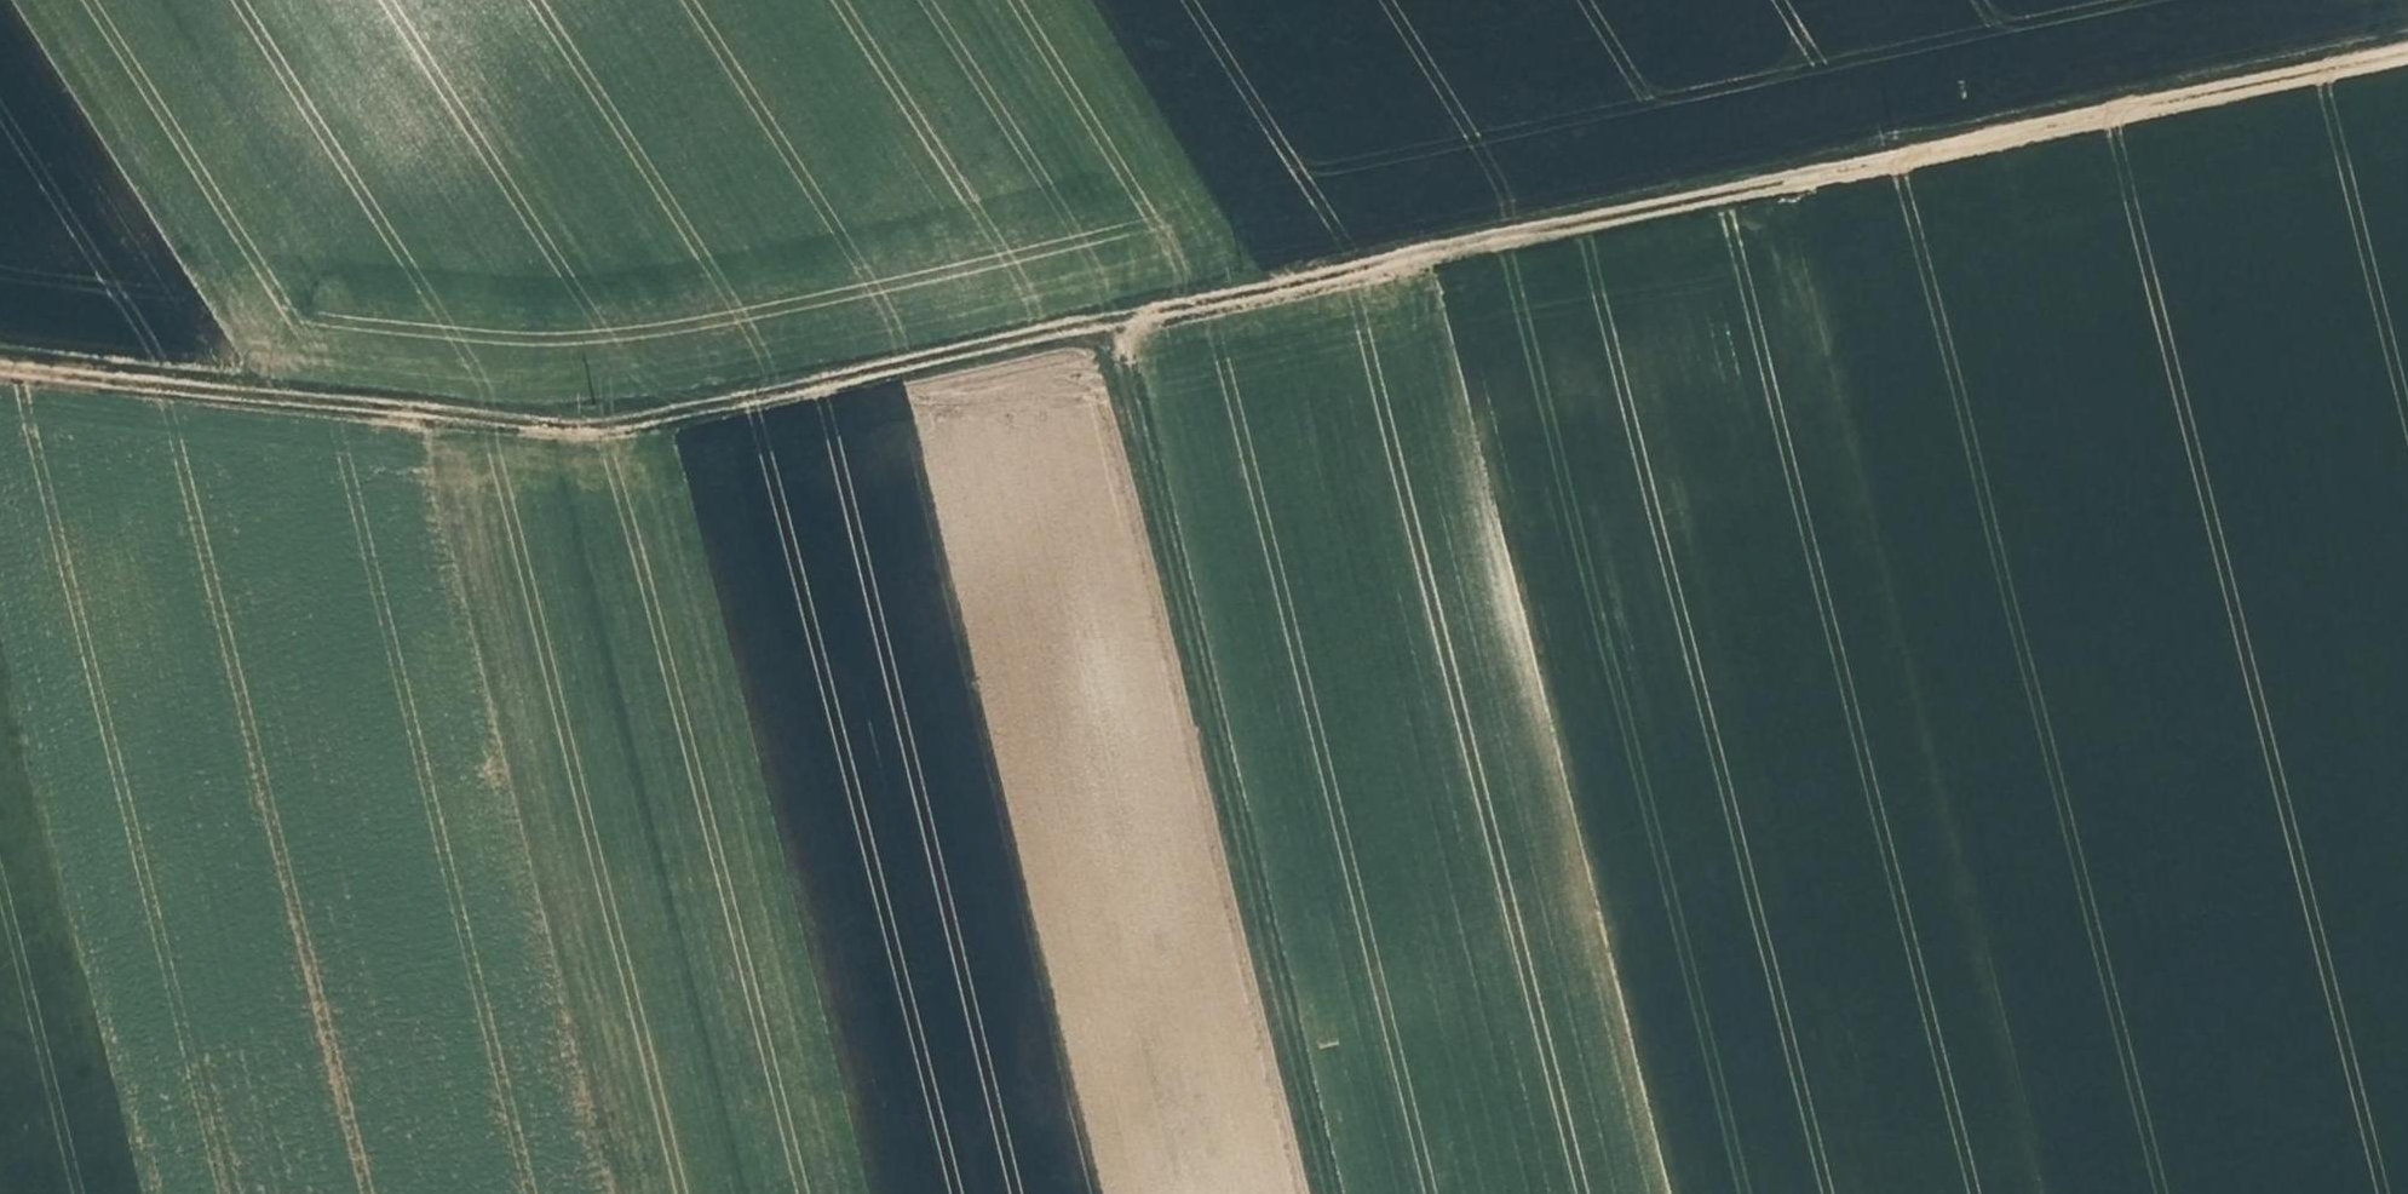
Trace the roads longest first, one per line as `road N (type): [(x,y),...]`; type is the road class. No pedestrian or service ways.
road 1 (track): [(2407,52),(630,428),(0,360)]
road 2 (track): [(1122,324),(1337,1193)]

